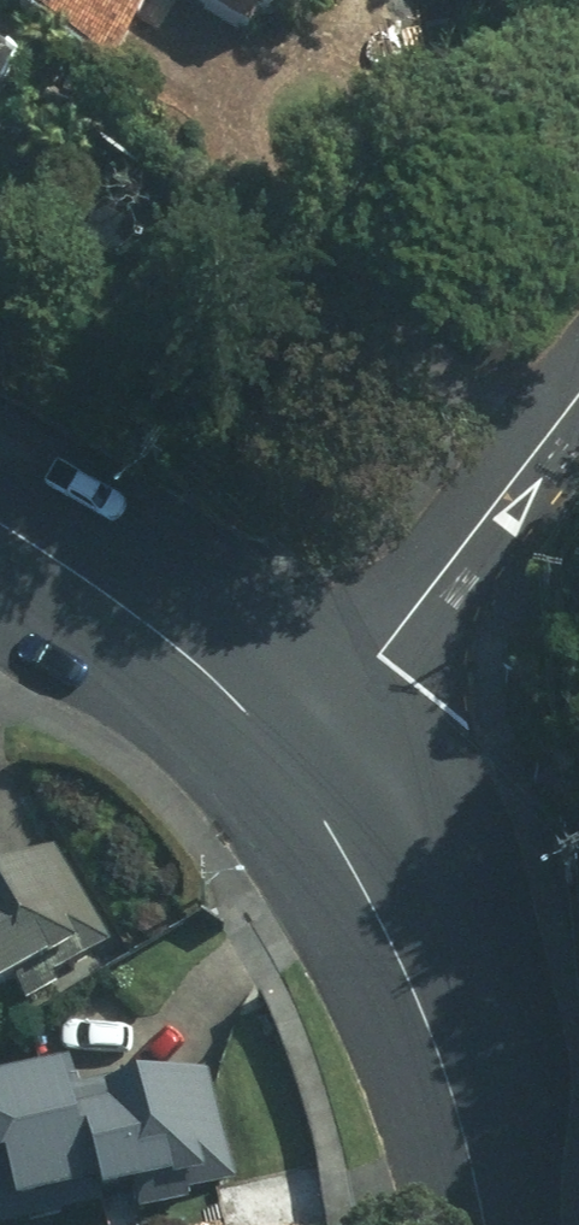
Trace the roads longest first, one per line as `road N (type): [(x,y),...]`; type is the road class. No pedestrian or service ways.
road 1 (tertiary): [(483,1224),(466,1131),(390,942),(290,760)]
road 2 (residential): [(578,401),(290,760)]
road 3 (tertiary): [(290,760),(129,612),(0,526)]

